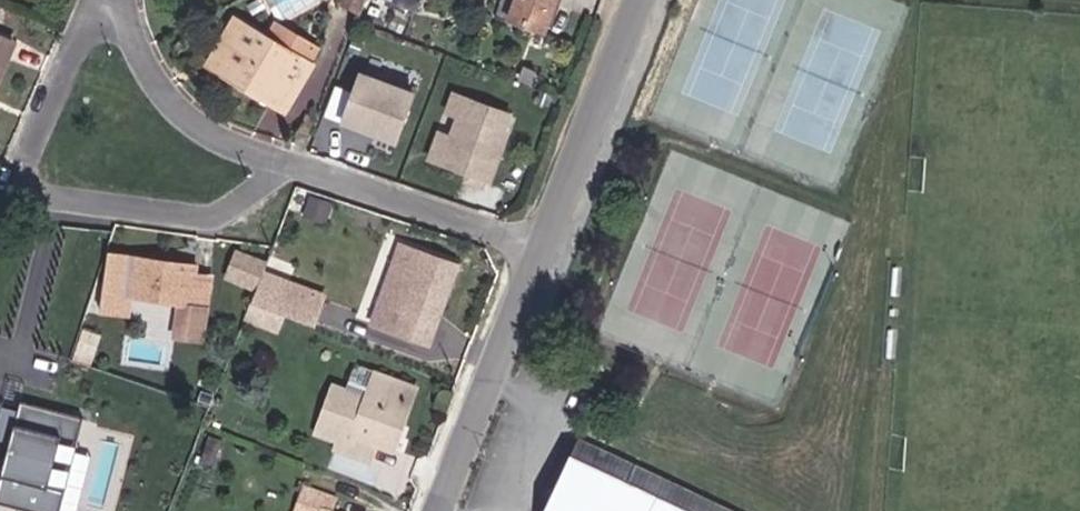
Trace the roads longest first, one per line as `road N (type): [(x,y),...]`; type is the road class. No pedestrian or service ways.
road 1 (residential): [(110,0),(19,194),(235,218),(298,164)]
road 2 (tertiary): [(446,510),(548,253)]
road 3 (tertiary): [(548,253),(648,0)]
road 4 (residential): [(548,253),(298,164)]
road 5 (residential): [(298,164),(214,134),(164,85),(131,0)]

